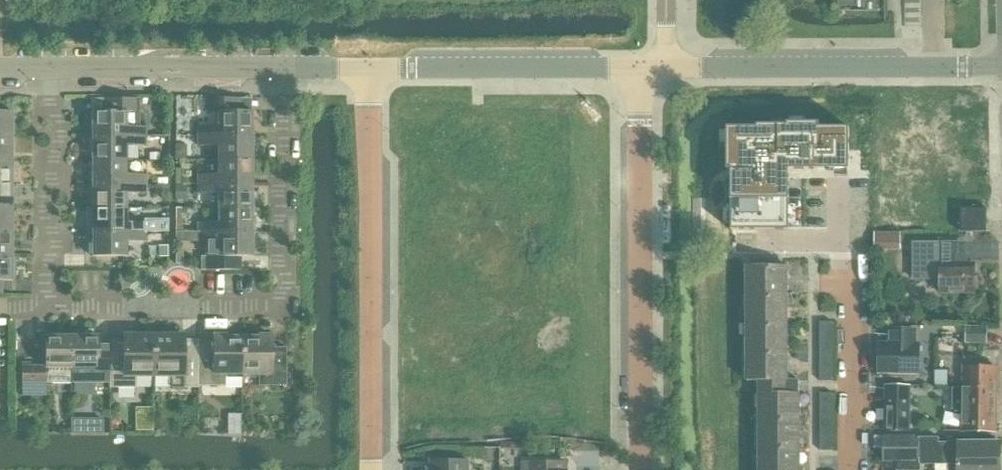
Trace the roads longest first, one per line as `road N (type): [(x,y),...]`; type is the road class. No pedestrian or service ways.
road 1 (residential): [(283,68),(283,304),(52,309)]
road 2 (tertiary): [(643,469),(639,68)]
road 3 (residential): [(371,469),(369,68)]
road 4 (tertiary): [(639,68),(1001,66)]
road 5 (residential): [(849,469),(840,191)]
road 6 (residential): [(639,68),(369,68)]
road 7 (residential): [(52,309),(53,69)]
road 8 (residential): [(53,69),(283,68)]

